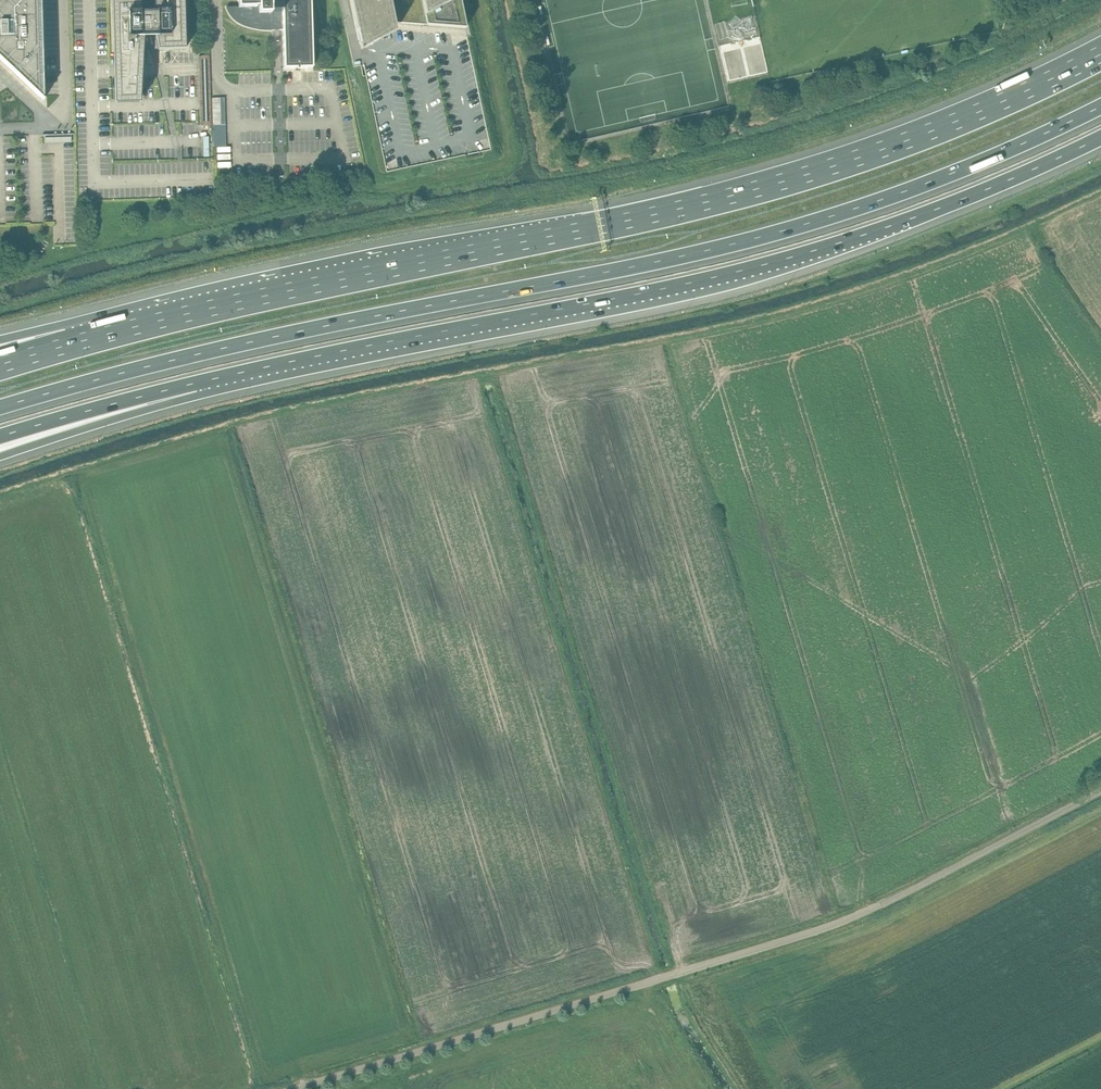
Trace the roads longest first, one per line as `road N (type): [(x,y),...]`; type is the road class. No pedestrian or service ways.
road 1 (motorway): [(0,410),(183,358),(821,223),(997,158),(1100,108)]
road 2 (motorway): [(1100,56),(976,114),(802,177),(75,343)]
road 3 (motorway): [(195,383),(745,270),(907,220),(1100,138)]
road 4 (unclassified): [(308,1088),(826,931),(1100,795)]
road 5 (motorway): [(0,457),(152,407),(195,383)]
road 6 (motorway): [(0,436),(195,383)]

